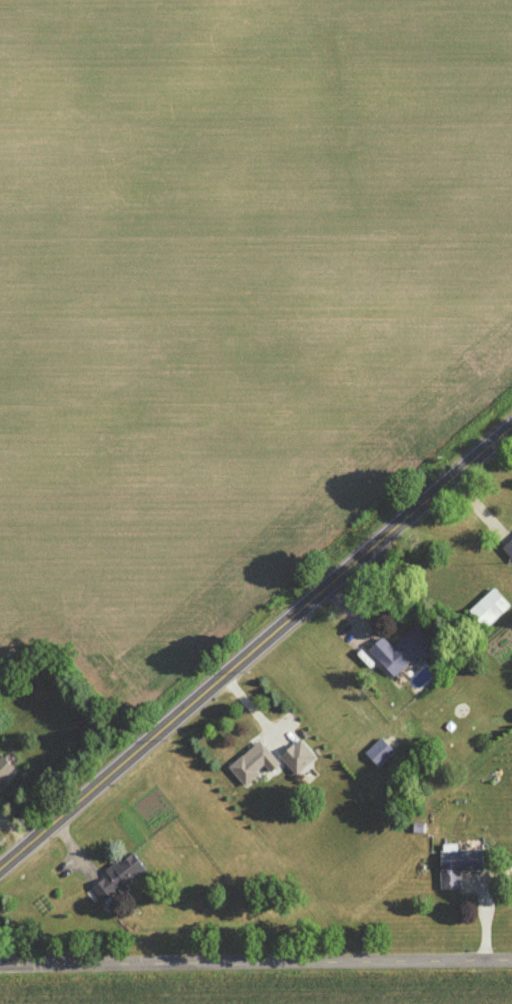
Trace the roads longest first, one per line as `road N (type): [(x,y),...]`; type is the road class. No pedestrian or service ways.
road 1 (tertiary): [(0,863),(511,421)]
road 2 (residential): [(511,955),(0,960)]

